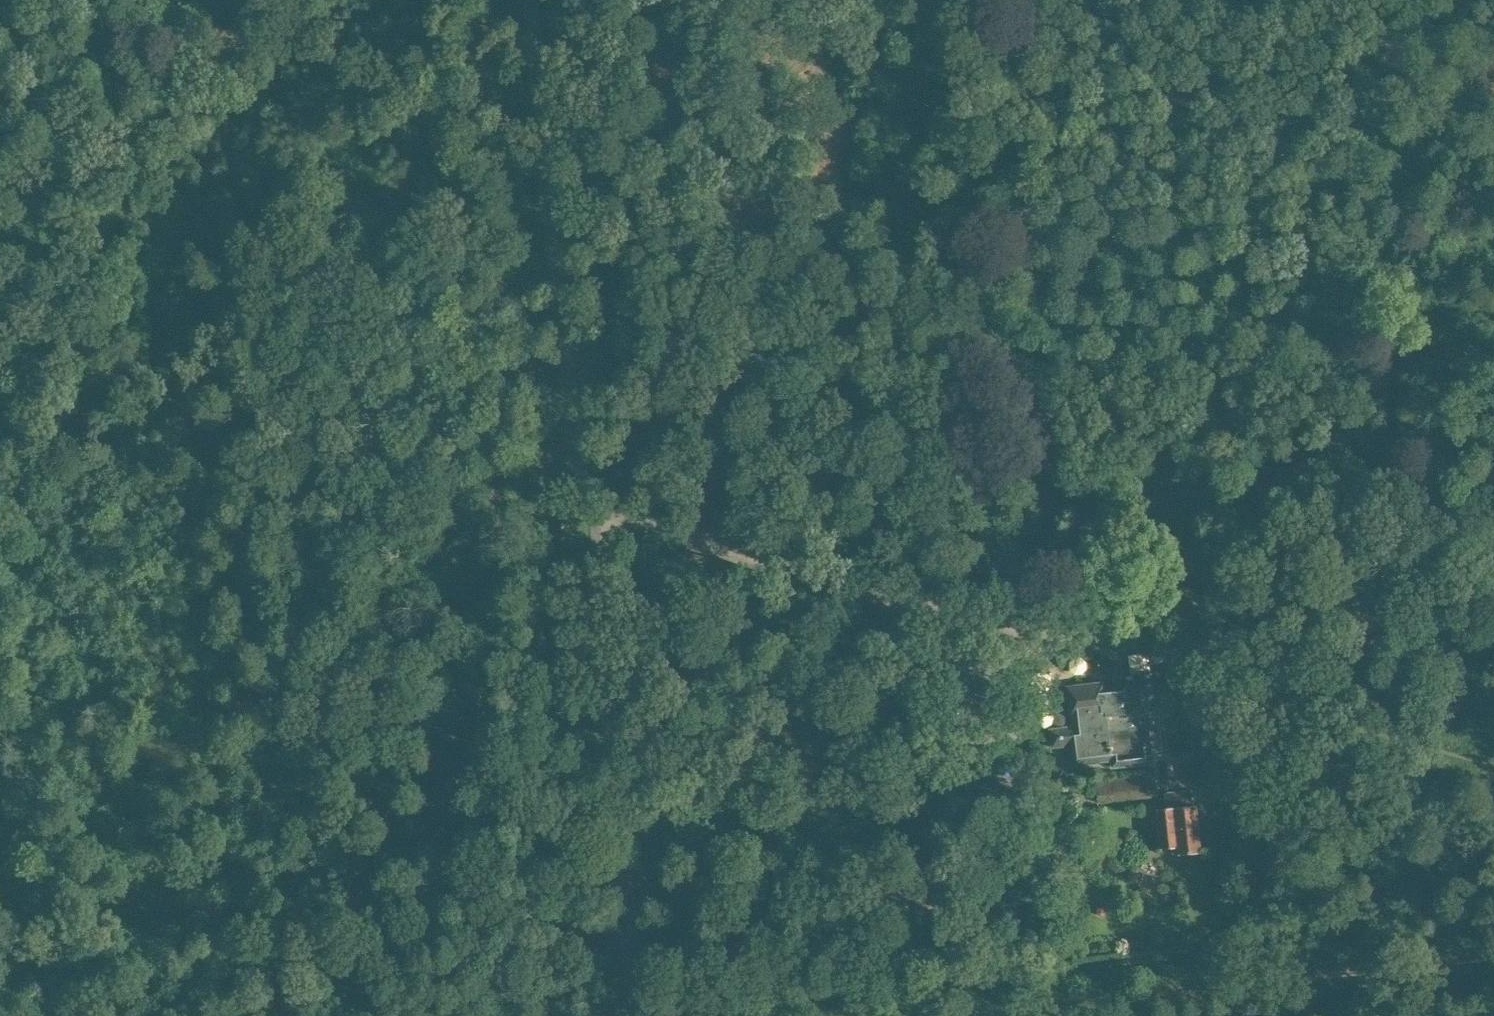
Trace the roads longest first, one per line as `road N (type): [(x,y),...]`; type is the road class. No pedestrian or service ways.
road 1 (unclassified): [(1131,650),(581,505)]
road 2 (unclassified): [(631,1015),(581,505)]
road 3 (unclassified): [(581,505),(533,0)]
road 4 (track): [(1341,984),(1041,1015)]
road 5 (track): [(1493,968),(1341,984)]

